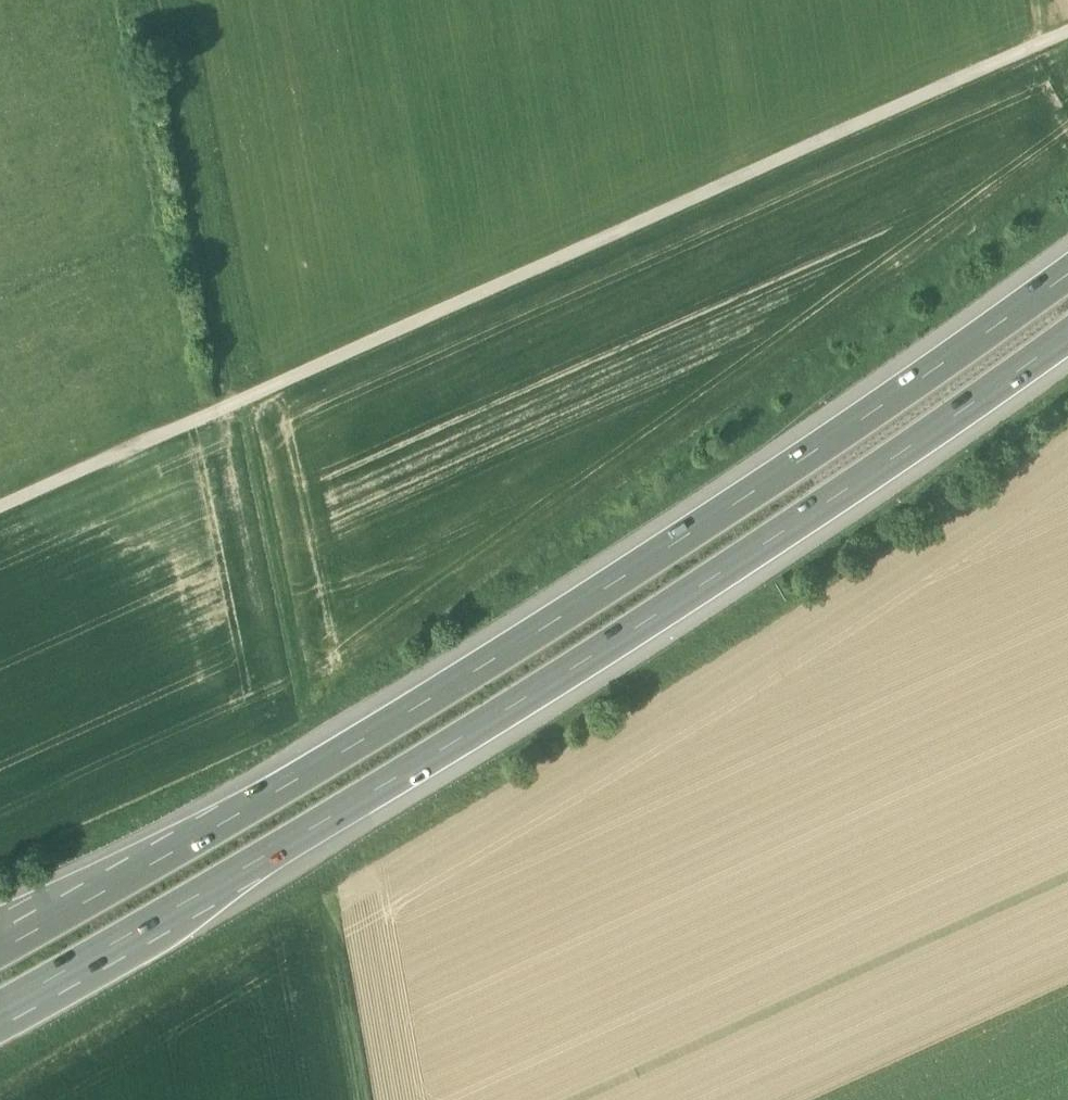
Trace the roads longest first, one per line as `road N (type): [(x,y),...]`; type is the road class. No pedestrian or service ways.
road 1 (motorway): [(1067,262),(624,572),(211,827),(0,942)]
road 2 (motorway): [(0,1002),(211,888),(656,611),(1067,332)]
road 3 (track): [(0,509),(1067,28)]
road 4 (track): [(156,0),(293,712)]

